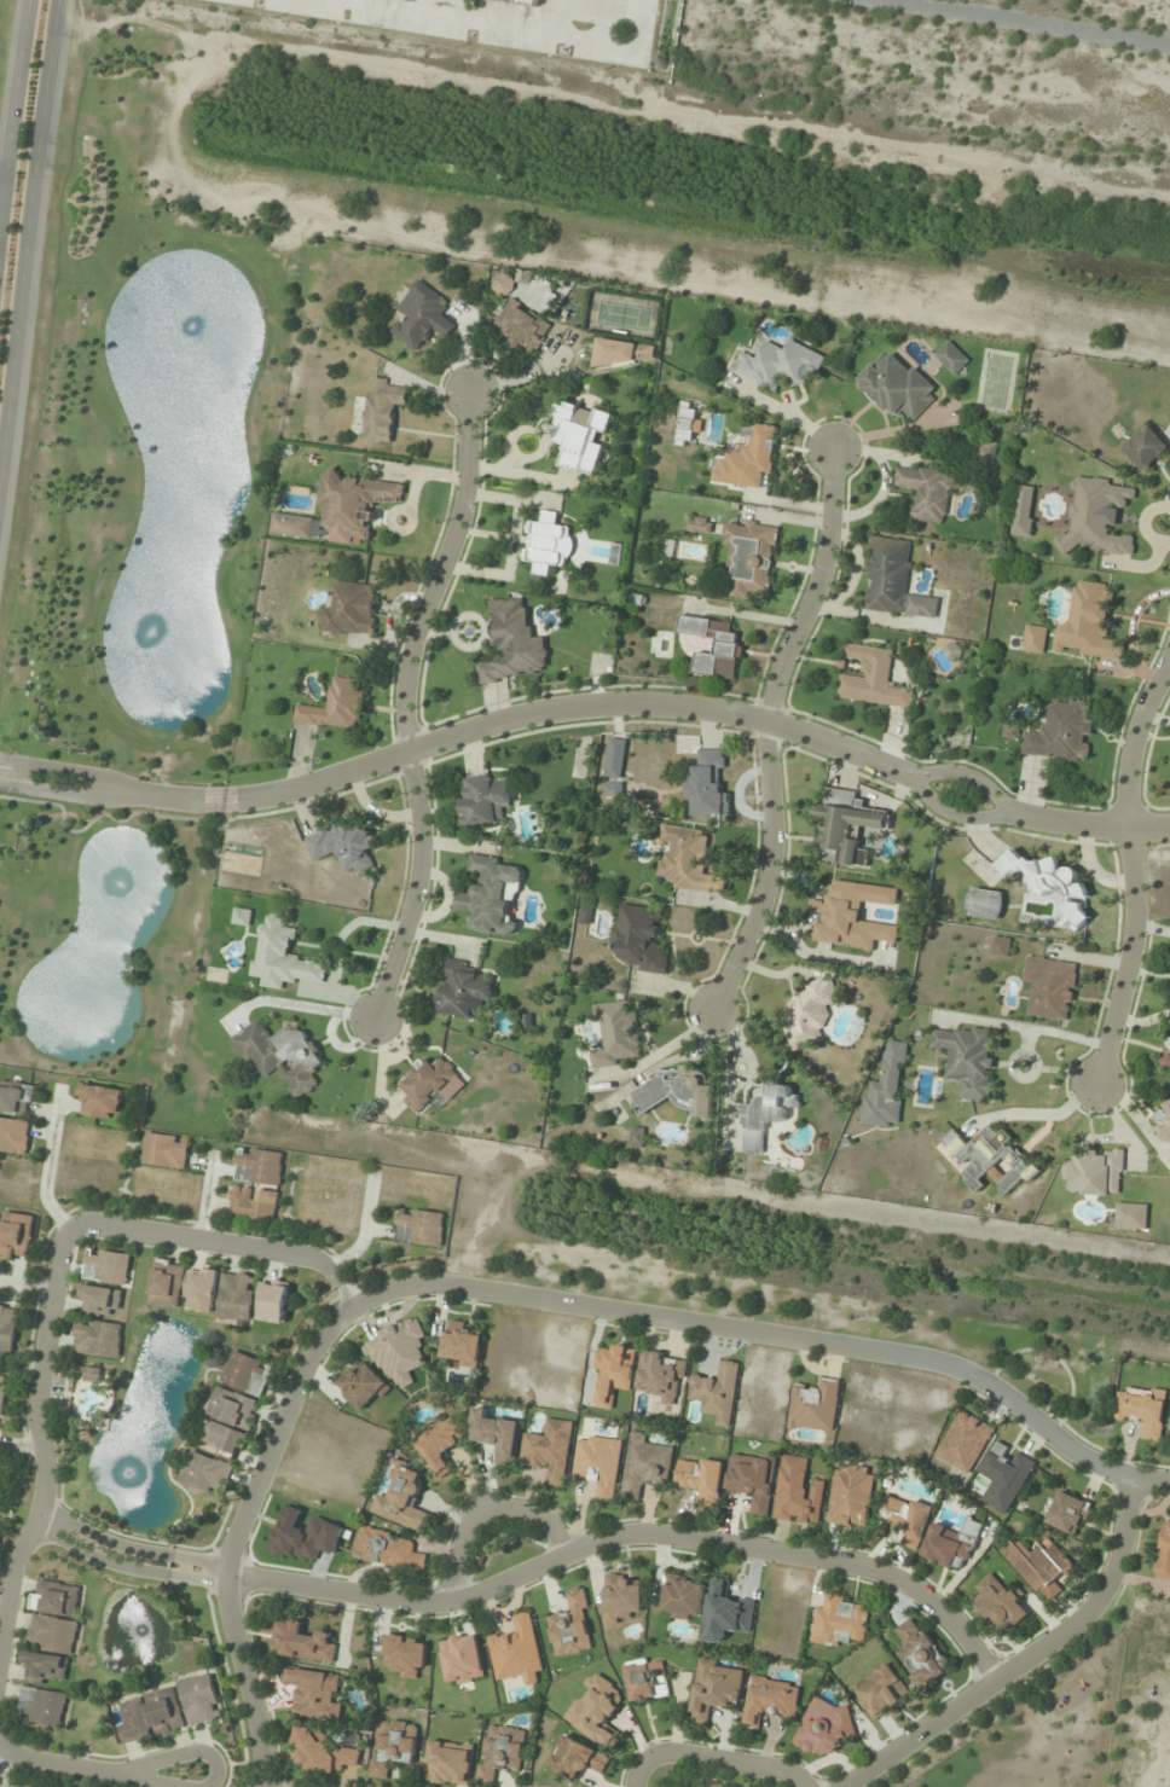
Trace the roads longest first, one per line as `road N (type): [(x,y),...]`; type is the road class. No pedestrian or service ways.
road 1 (residential): [(1169,827),(1095,830),(1003,812),(799,732),(644,703),(508,718),(265,797),(138,795),(0,773)]
road 2 (residential): [(1169,1482),(1101,1463),(946,1365),(896,1348),(430,1277),(354,1302)]
road 3 (residential): [(225,1576),(416,1603),(464,1599),(601,1544),(642,1539),(765,1549),(896,1578),(937,1603),(992,1682)]
road 4 (residential): [(354,1302),(309,1257),(92,1222),(65,1230),(36,1411),(44,1480),(10,1571),(0,1630)]
road 5 (residential): [(373,1020),(401,948),(422,851),(398,702),(464,492),(471,391)]
road 6 (residential): [(711,1009),(763,897),(772,851),(768,725),(777,673),(828,541),(832,451)]
road 7 (residential): [(354,1302),(319,1334),(294,1382),(225,1576),(263,1754),(262,1786)]
road 8 (secondary): [(0,458),(60,0)]
road 9 (residential): [(1135,1473),(1124,1545),(1096,1603),(846,1786)]
road 10 (residential): [(1095,1085),(1133,927),(1123,781),(1135,725),(1169,652)]
road 11 (residential): [(1169,44),(879,0)]
road 12 (secondary): [(29,0),(0,218)]
road 13 (residential): [(442,1601),(470,1528),(504,1508),(550,1521),(573,1555)]
road 14 (residential): [(35,1514),(120,1559),(225,1576)]
road 15 (residential): [(634,1786),(639,1769),(664,1754),(780,1768),(806,1786)]
road 16 (residential): [(0,1742),(23,1762),(128,1773)]
road 17 (residential): [(205,1786),(214,1762),(203,1753),(128,1773)]

